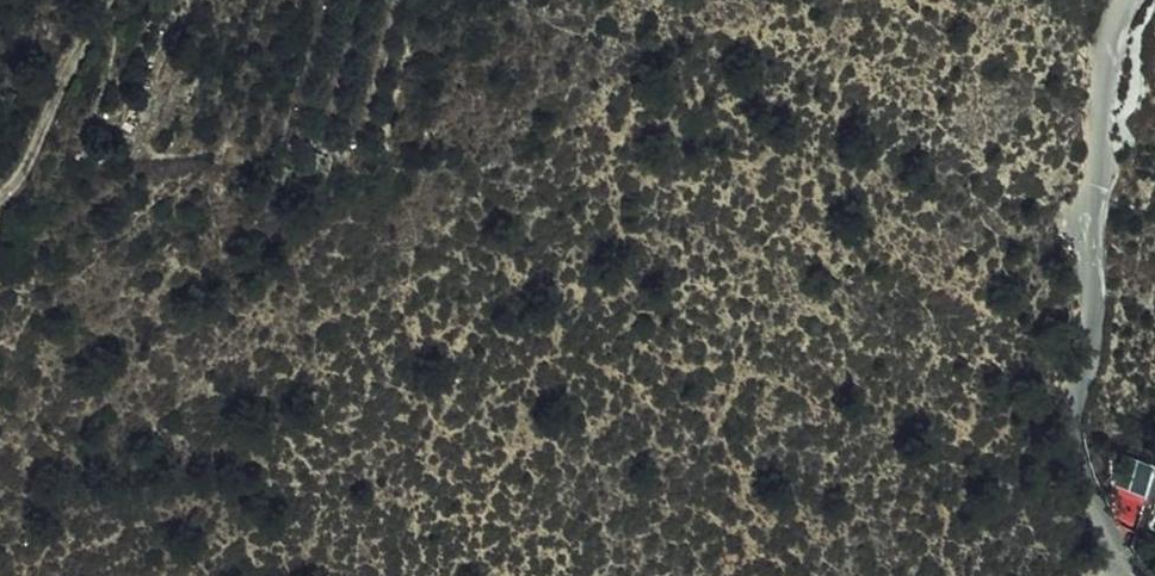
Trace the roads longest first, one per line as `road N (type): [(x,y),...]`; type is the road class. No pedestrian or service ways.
road 1 (residential): [(1133,0),(1111,43),(1099,92),(1084,369),(1065,431),(1066,466),(1117,575)]
road 2 (track): [(0,195),(24,172),(105,0)]

